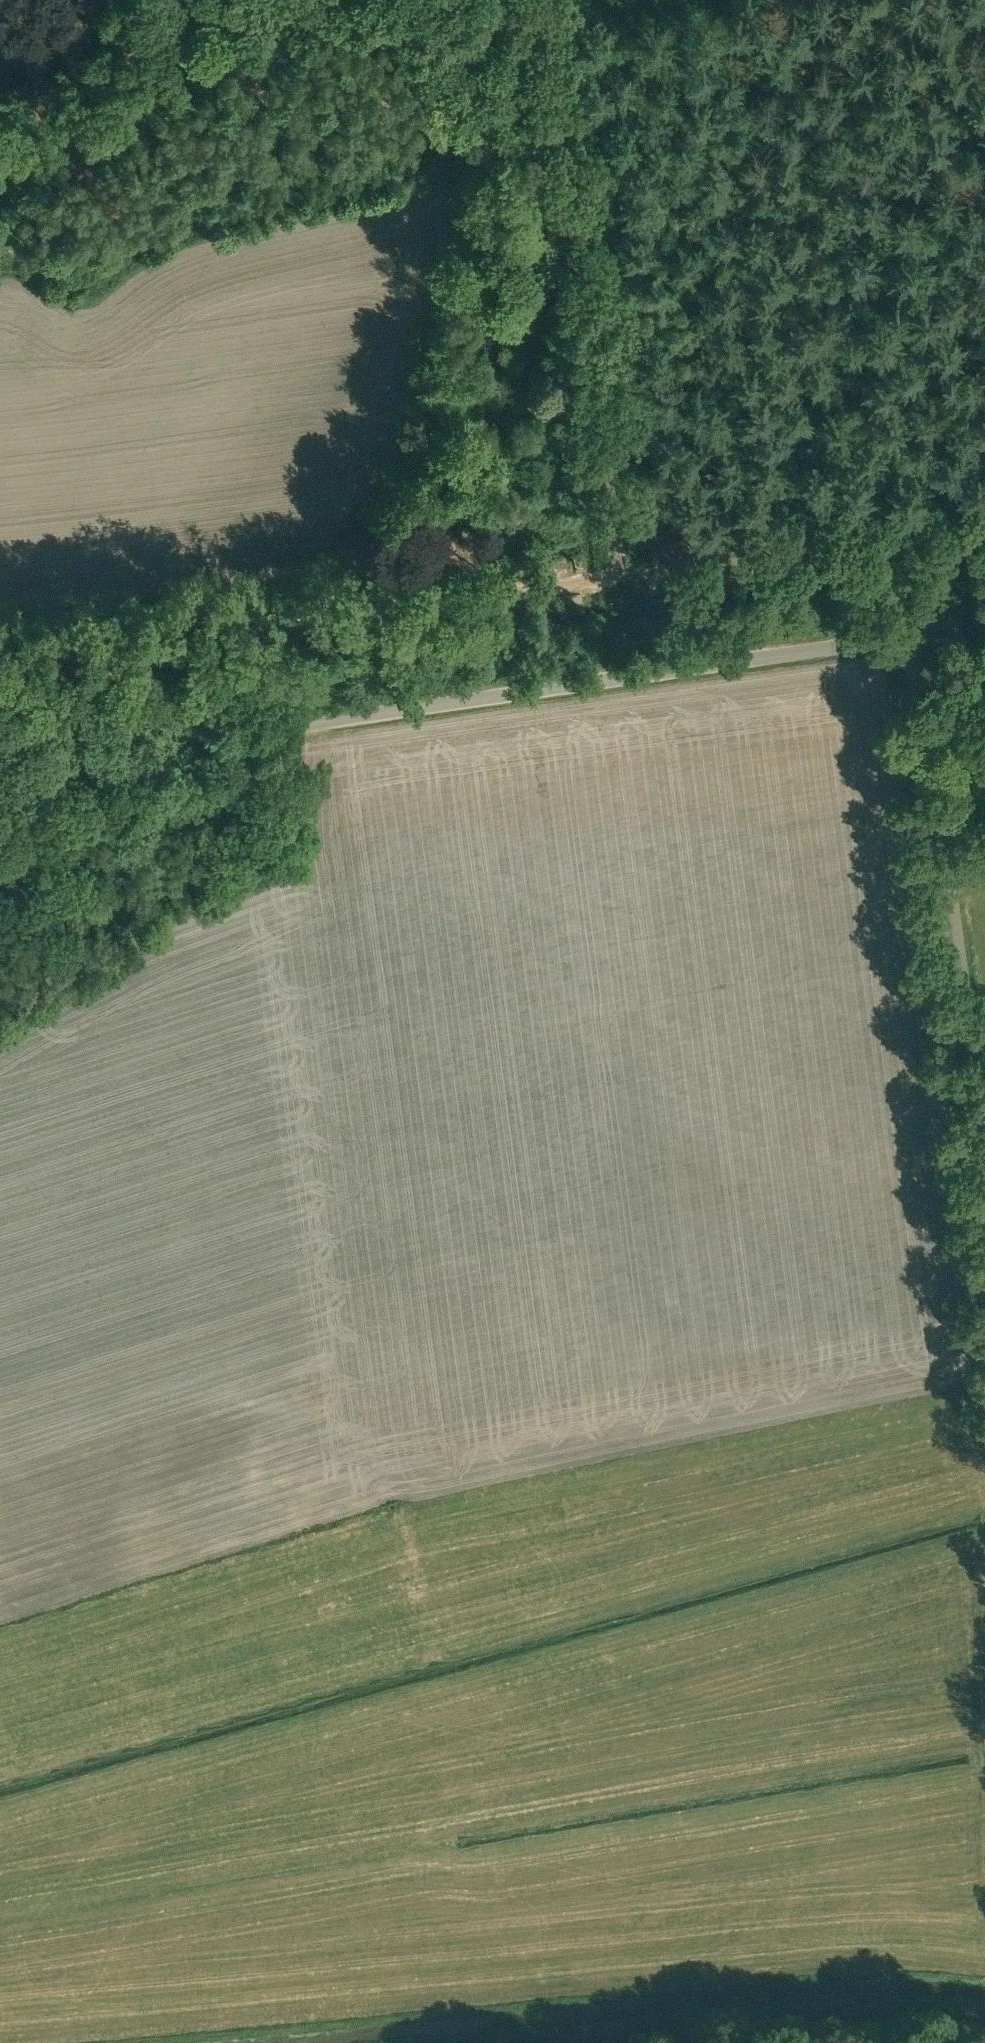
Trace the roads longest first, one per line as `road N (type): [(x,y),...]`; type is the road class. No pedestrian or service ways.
road 1 (unclassified): [(914,636),(0,768)]
road 2 (unclassified): [(984,1124),(914,636)]

